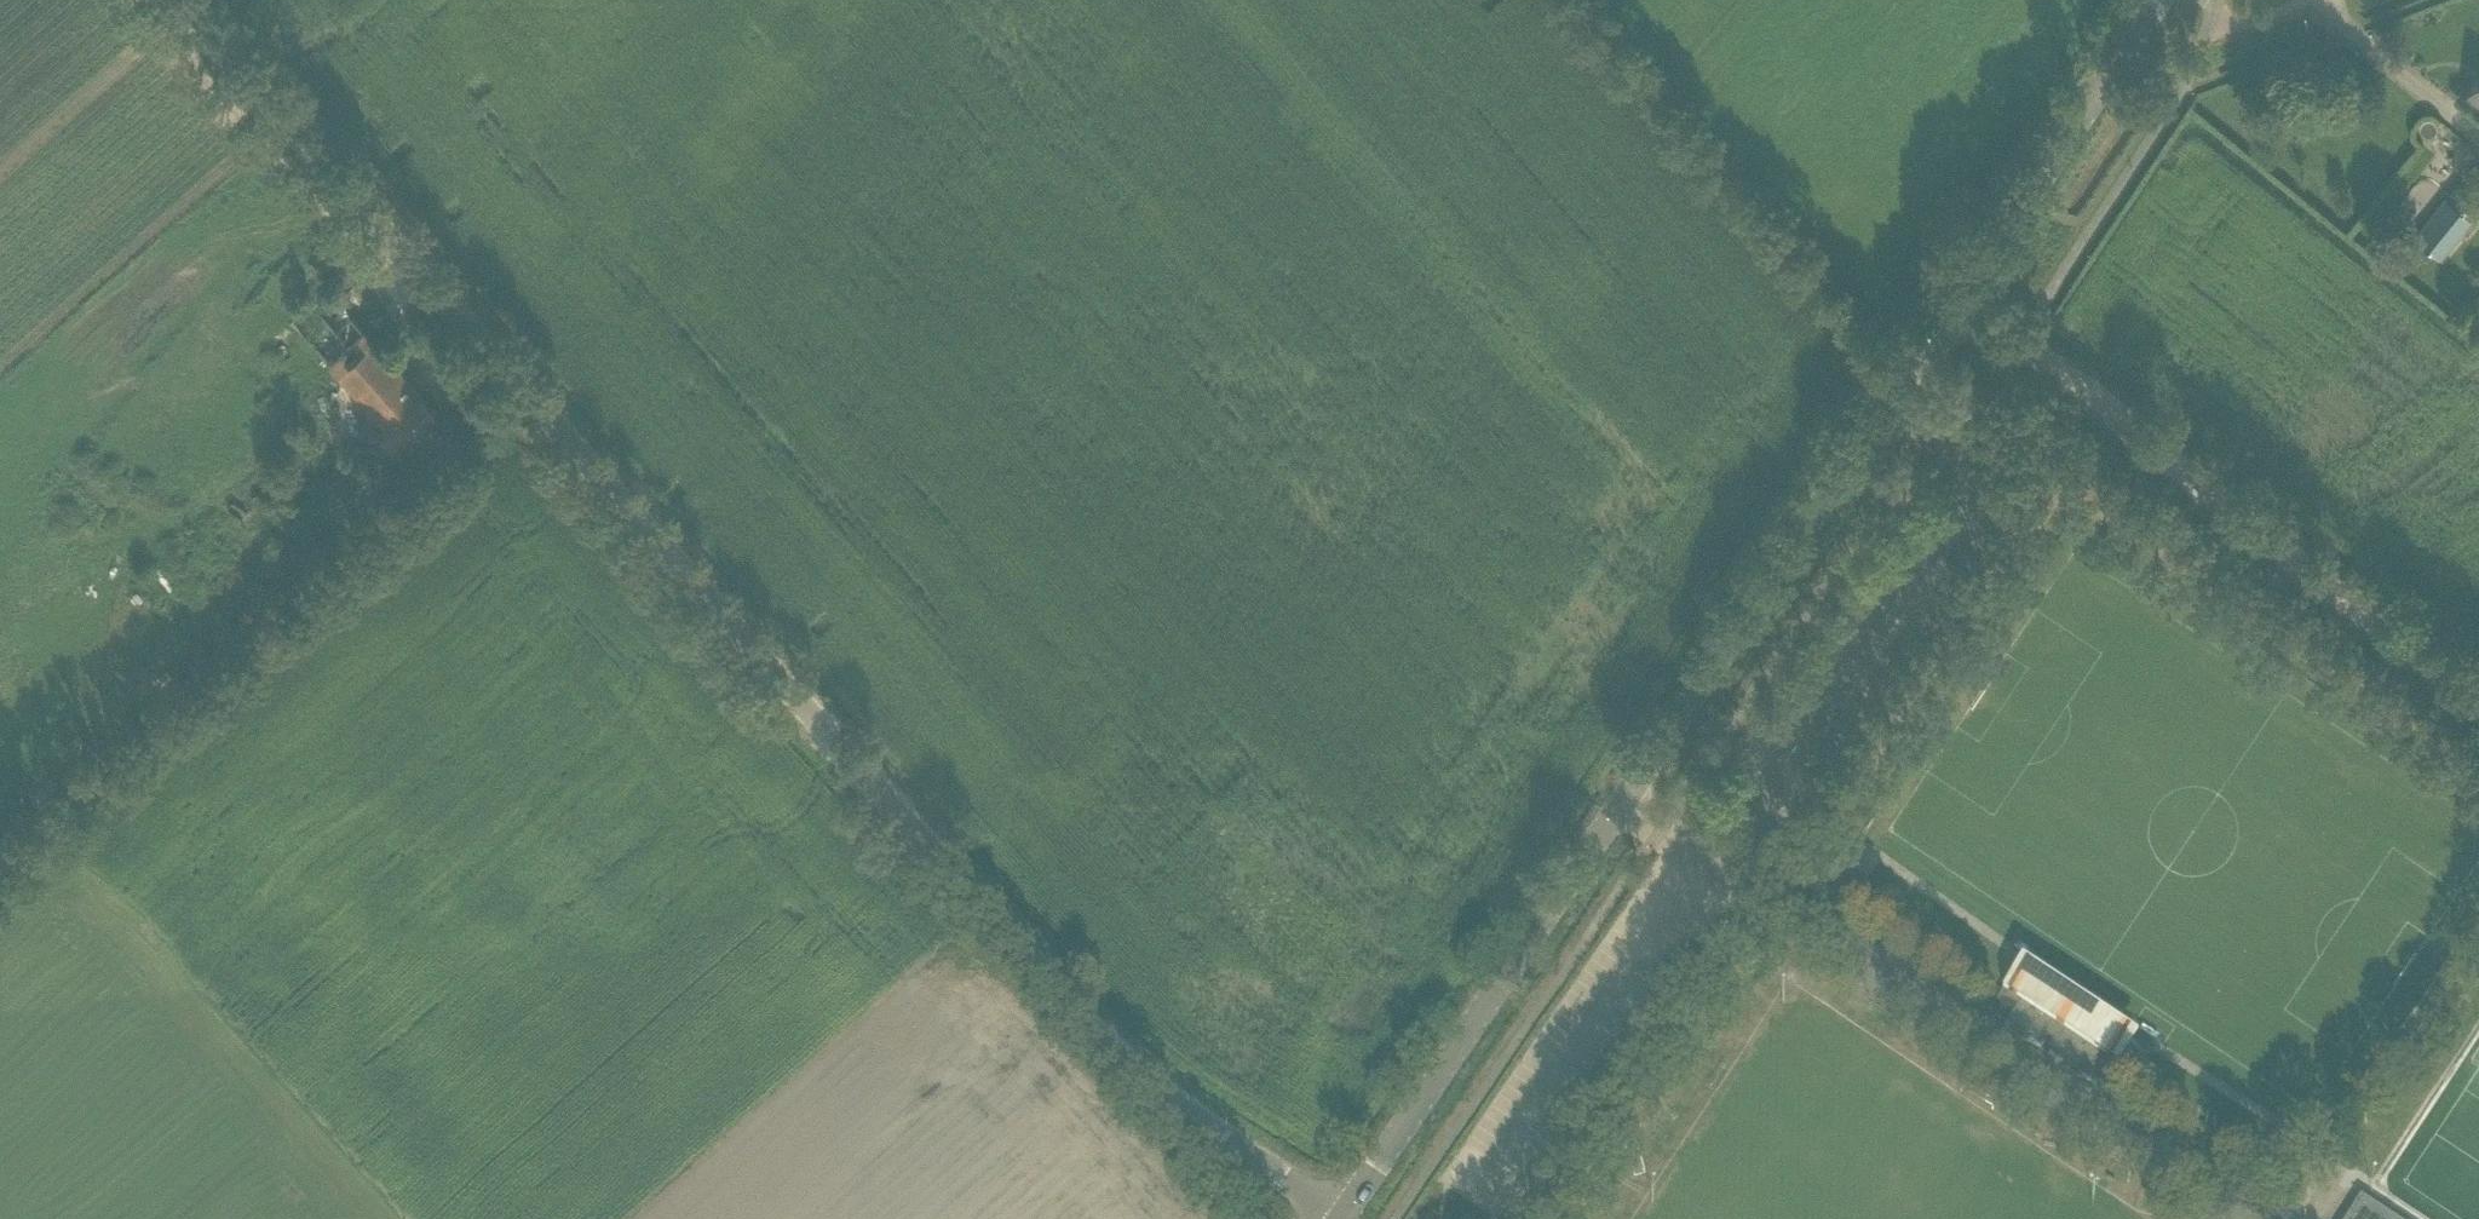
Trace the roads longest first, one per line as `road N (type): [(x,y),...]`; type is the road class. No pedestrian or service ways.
road 1 (unclassified): [(1340,1216),(1204,1117),(1076,998),(200,0)]
road 2 (secondary): [(1340,1216),(2158,0)]
road 3 (track): [(1954,298),(2478,710)]

